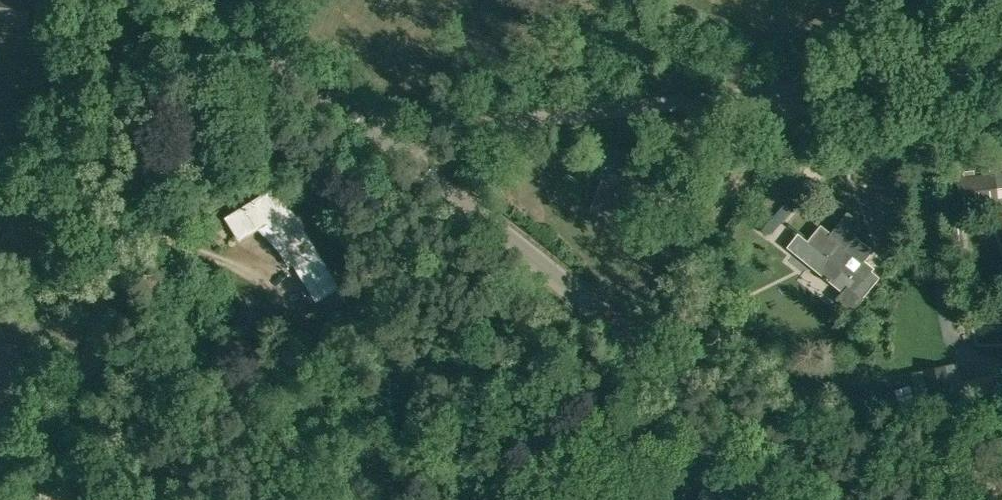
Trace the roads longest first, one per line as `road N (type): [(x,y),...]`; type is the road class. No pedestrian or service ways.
road 1 (tertiary): [(846,499),(373,138)]
road 2 (unclassified): [(373,138),(930,73)]
road 3 (track): [(42,499),(101,335),(129,0)]
road 4 (track): [(834,85),(767,140),(648,342)]
road 5 (tertiary): [(373,138),(205,0)]

